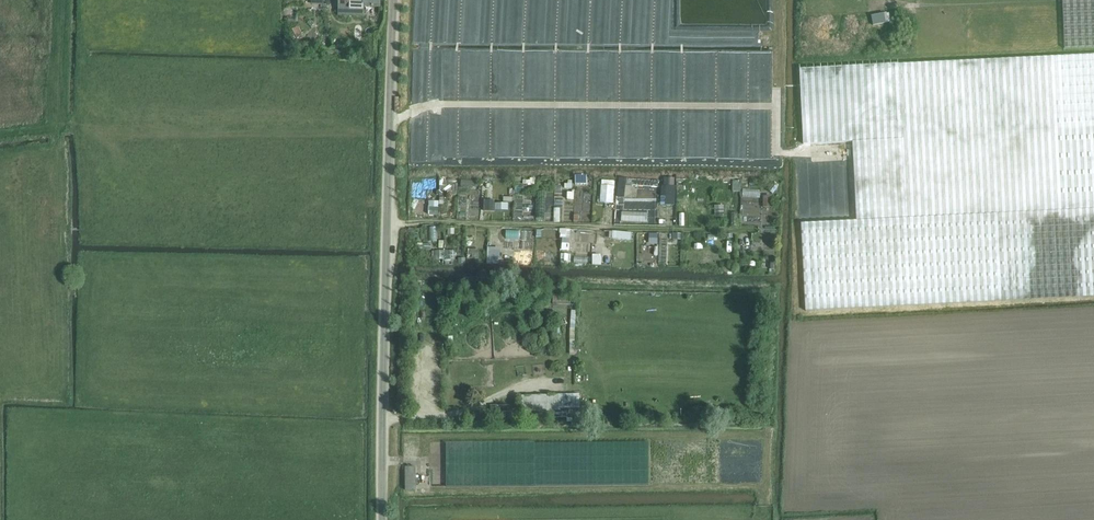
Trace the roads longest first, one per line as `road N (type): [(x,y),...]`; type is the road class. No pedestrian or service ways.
road 1 (unclassified): [(383,519),(393,0)]

